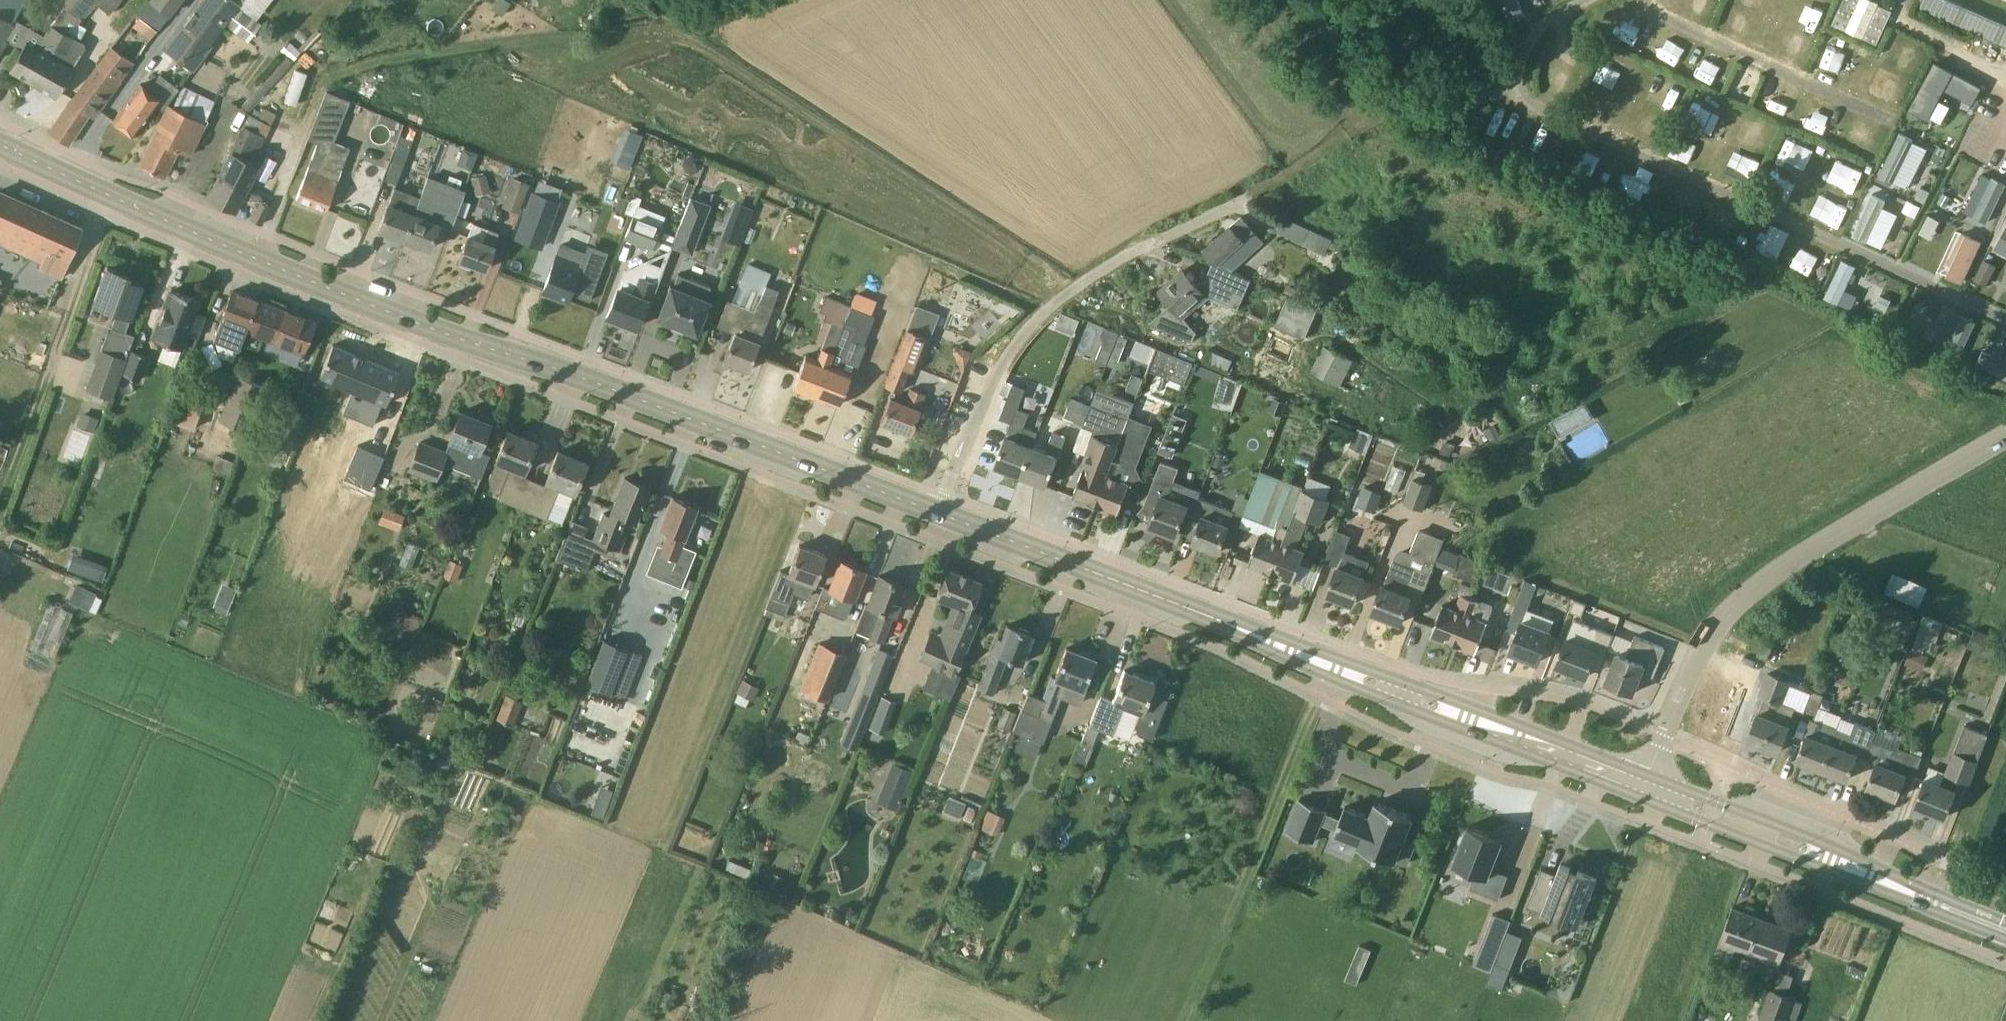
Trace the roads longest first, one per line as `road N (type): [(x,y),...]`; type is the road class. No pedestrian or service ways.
road 1 (secondary): [(940,514),(461,339),(203,236),(0,143)]
road 2 (secondary): [(1643,797),(940,514)]
road 3 (residential): [(940,514),(1014,358),(1082,289),(1238,209),(1328,260)]
road 4 (unclassified): [(1643,797),(1707,652),(1754,595),(2005,442)]
road 5 (secondary): [(2005,931),(1643,797)]
road 6 (track): [(1316,694),(1185,1020)]
road 7 (track): [(1238,209),(1372,126)]

